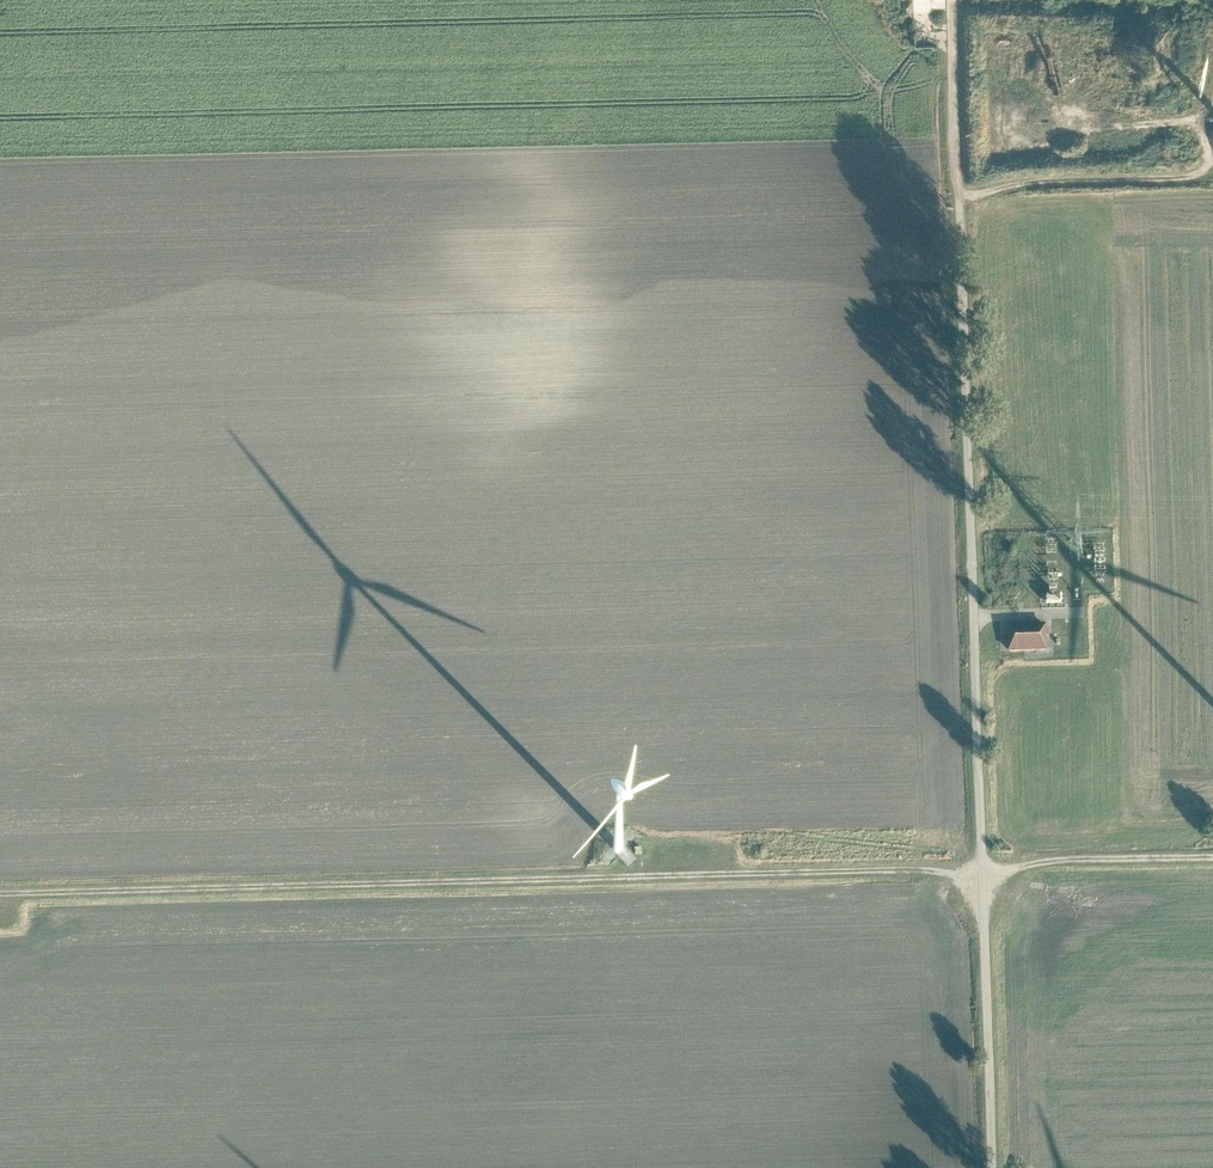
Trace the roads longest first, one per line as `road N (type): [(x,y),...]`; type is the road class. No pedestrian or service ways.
road 1 (unclassified): [(992,1167),(950,0)]
road 2 (track): [(983,874),(0,899)]
road 3 (track): [(982,863),(1212,858)]

